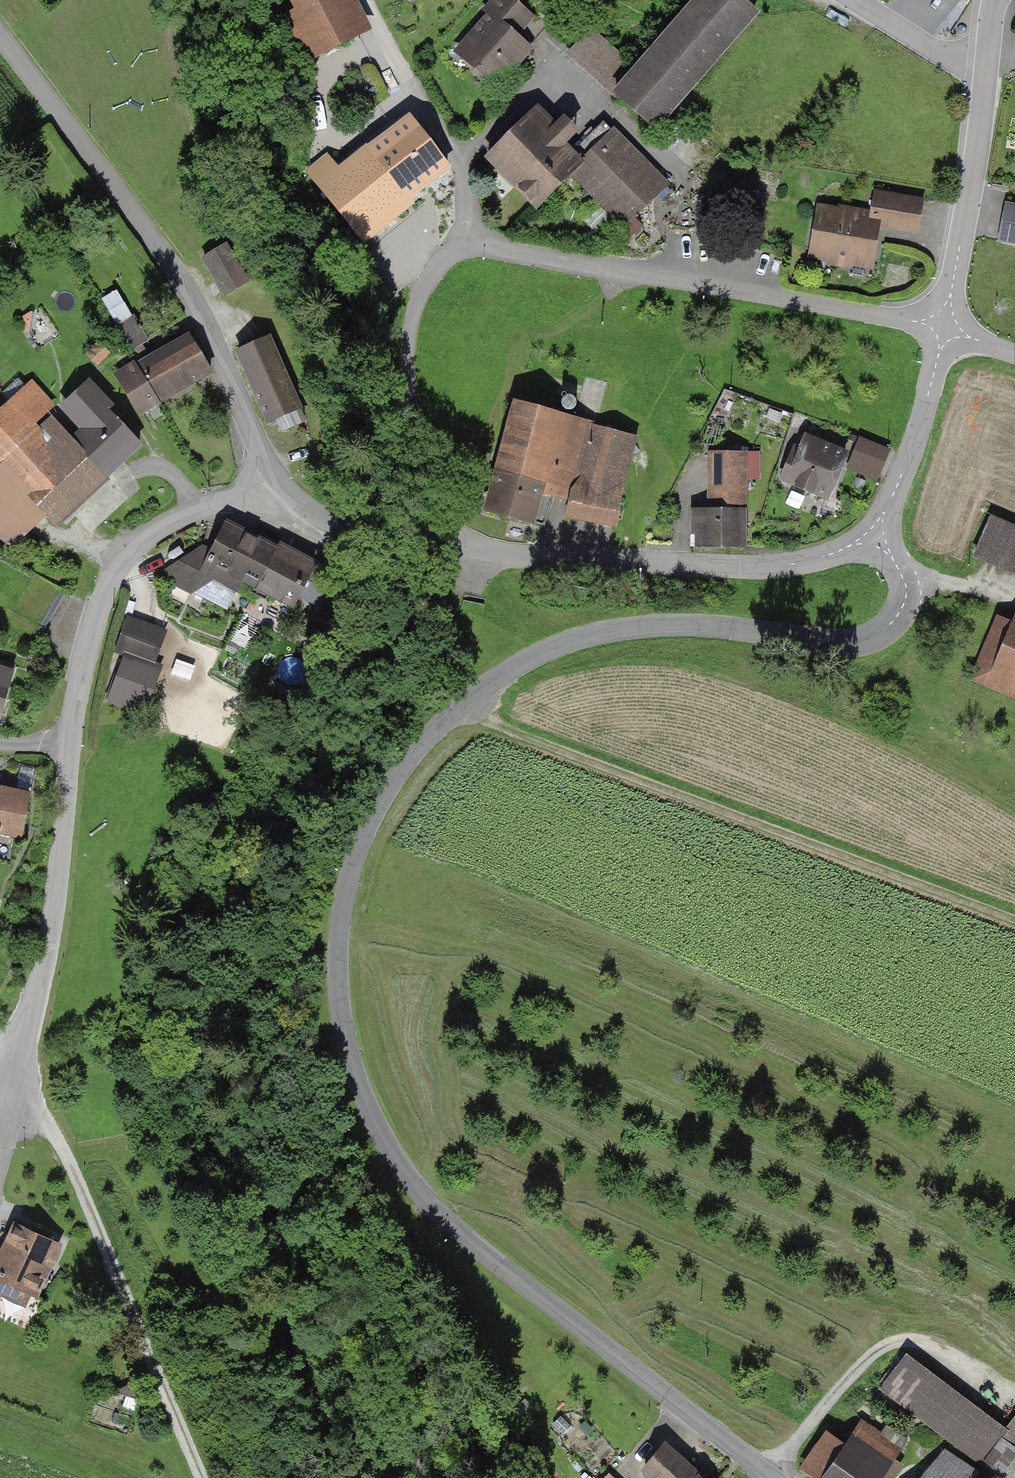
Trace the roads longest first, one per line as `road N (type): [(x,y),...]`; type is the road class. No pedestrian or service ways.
road 1 (residential): [(875,537),(904,581),(898,616),(882,632),(852,642),(708,626),(609,631),(526,660),(458,711),(393,779),(358,847),(335,960),(341,1030),(362,1097),(398,1167),(461,1233),(771,1477)]
road 2 (residential): [(425,542),(409,340),(424,288),(456,251),(486,248),(944,327)]
road 3 (unclassified): [(282,487),(163,529),(125,562),(102,597),(66,749),(48,929),(0,1143)]
road 4 (track): [(1014,918),(458,711)]
road 5 (residential): [(0,40),(172,262),(282,487)]
road 6 (residential): [(425,542),(590,565),(766,567),(875,537)]
road 7 (track): [(11,1097),(63,1152),(199,1477)]
road 8 (residential): [(944,327),(987,60)]
road 9 (residential): [(944,327),(875,537)]
road 10 (residential): [(282,487),(308,511),(346,528),(425,542)]
road 11 (residential): [(849,0),(936,51),(987,60)]

